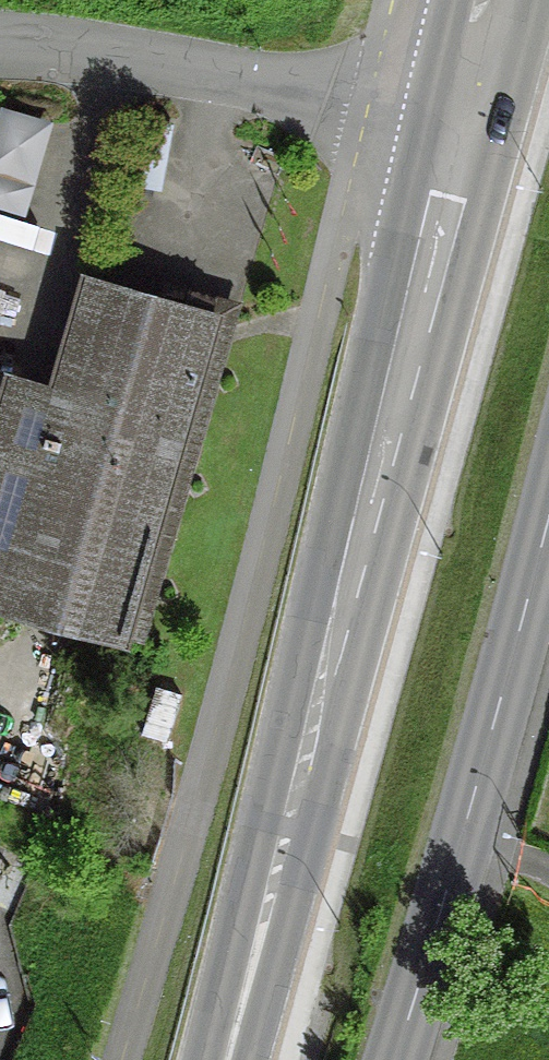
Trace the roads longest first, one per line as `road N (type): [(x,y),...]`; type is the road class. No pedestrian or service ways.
road 1 (primary): [(231,1059),(462,128)]
road 2 (tertiary): [(548,522),(468,834),(394,1059)]
road 3 (residential): [(0,47),(206,74),(462,128)]
road 4 (primary): [(462,128),(490,0)]

